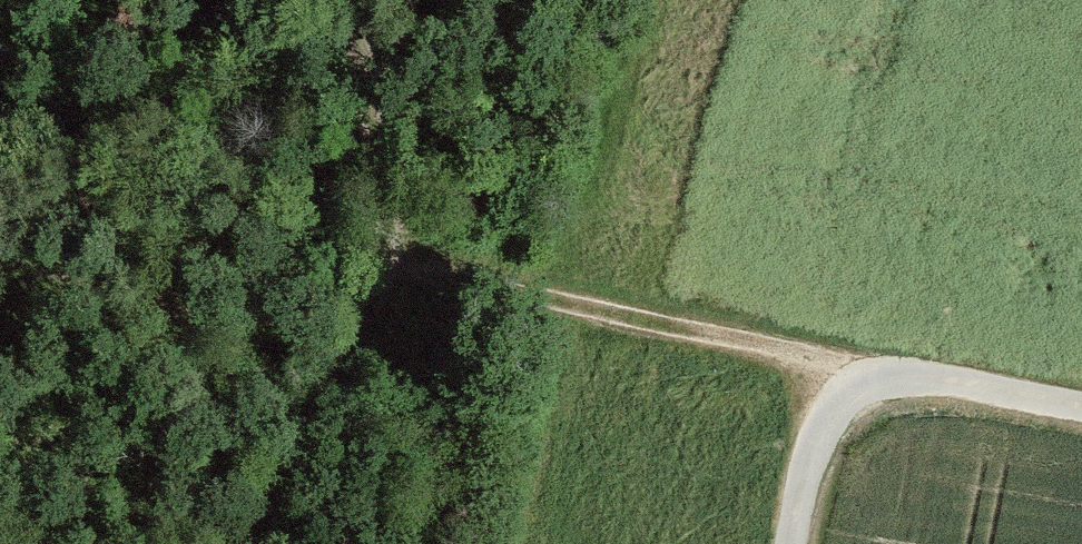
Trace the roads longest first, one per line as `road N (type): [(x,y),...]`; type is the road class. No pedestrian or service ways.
road 1 (track): [(379,175),(487,254),(886,384)]
road 2 (track): [(1081,413),(886,384),(821,433),(789,543)]
road 3 (track): [(379,175),(346,0)]

